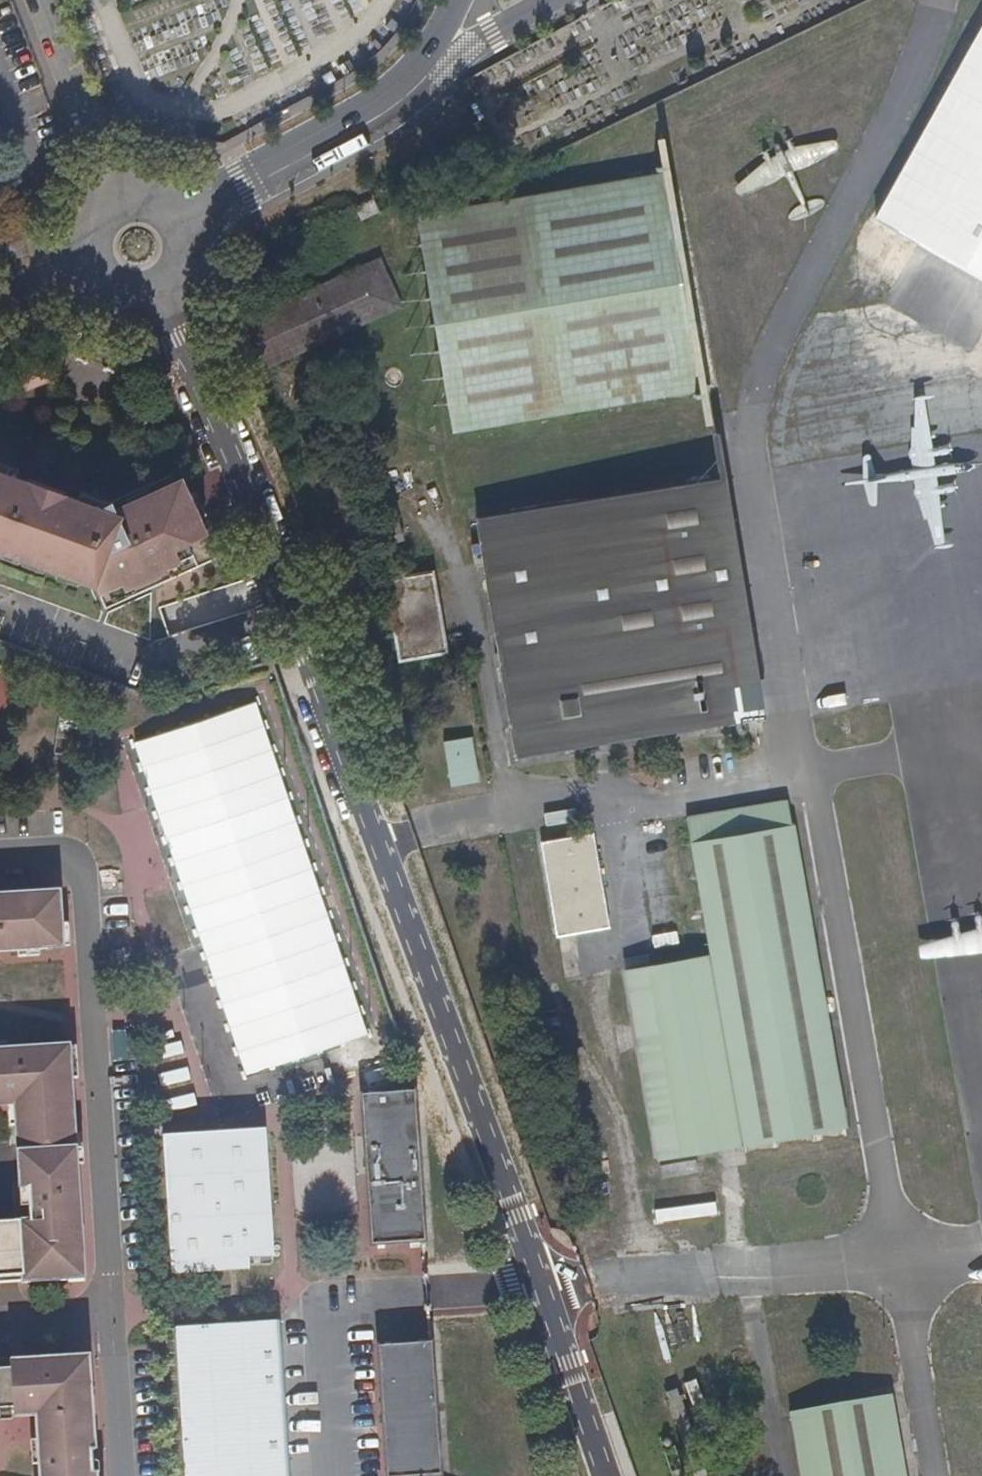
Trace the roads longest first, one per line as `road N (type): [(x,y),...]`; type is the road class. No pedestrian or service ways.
road 1 (residential): [(157,293),(232,460),(604,1475)]
road 2 (residential): [(170,209),(239,179),(400,84),(460,0)]
road 3 (residential): [(117,196),(41,0)]

